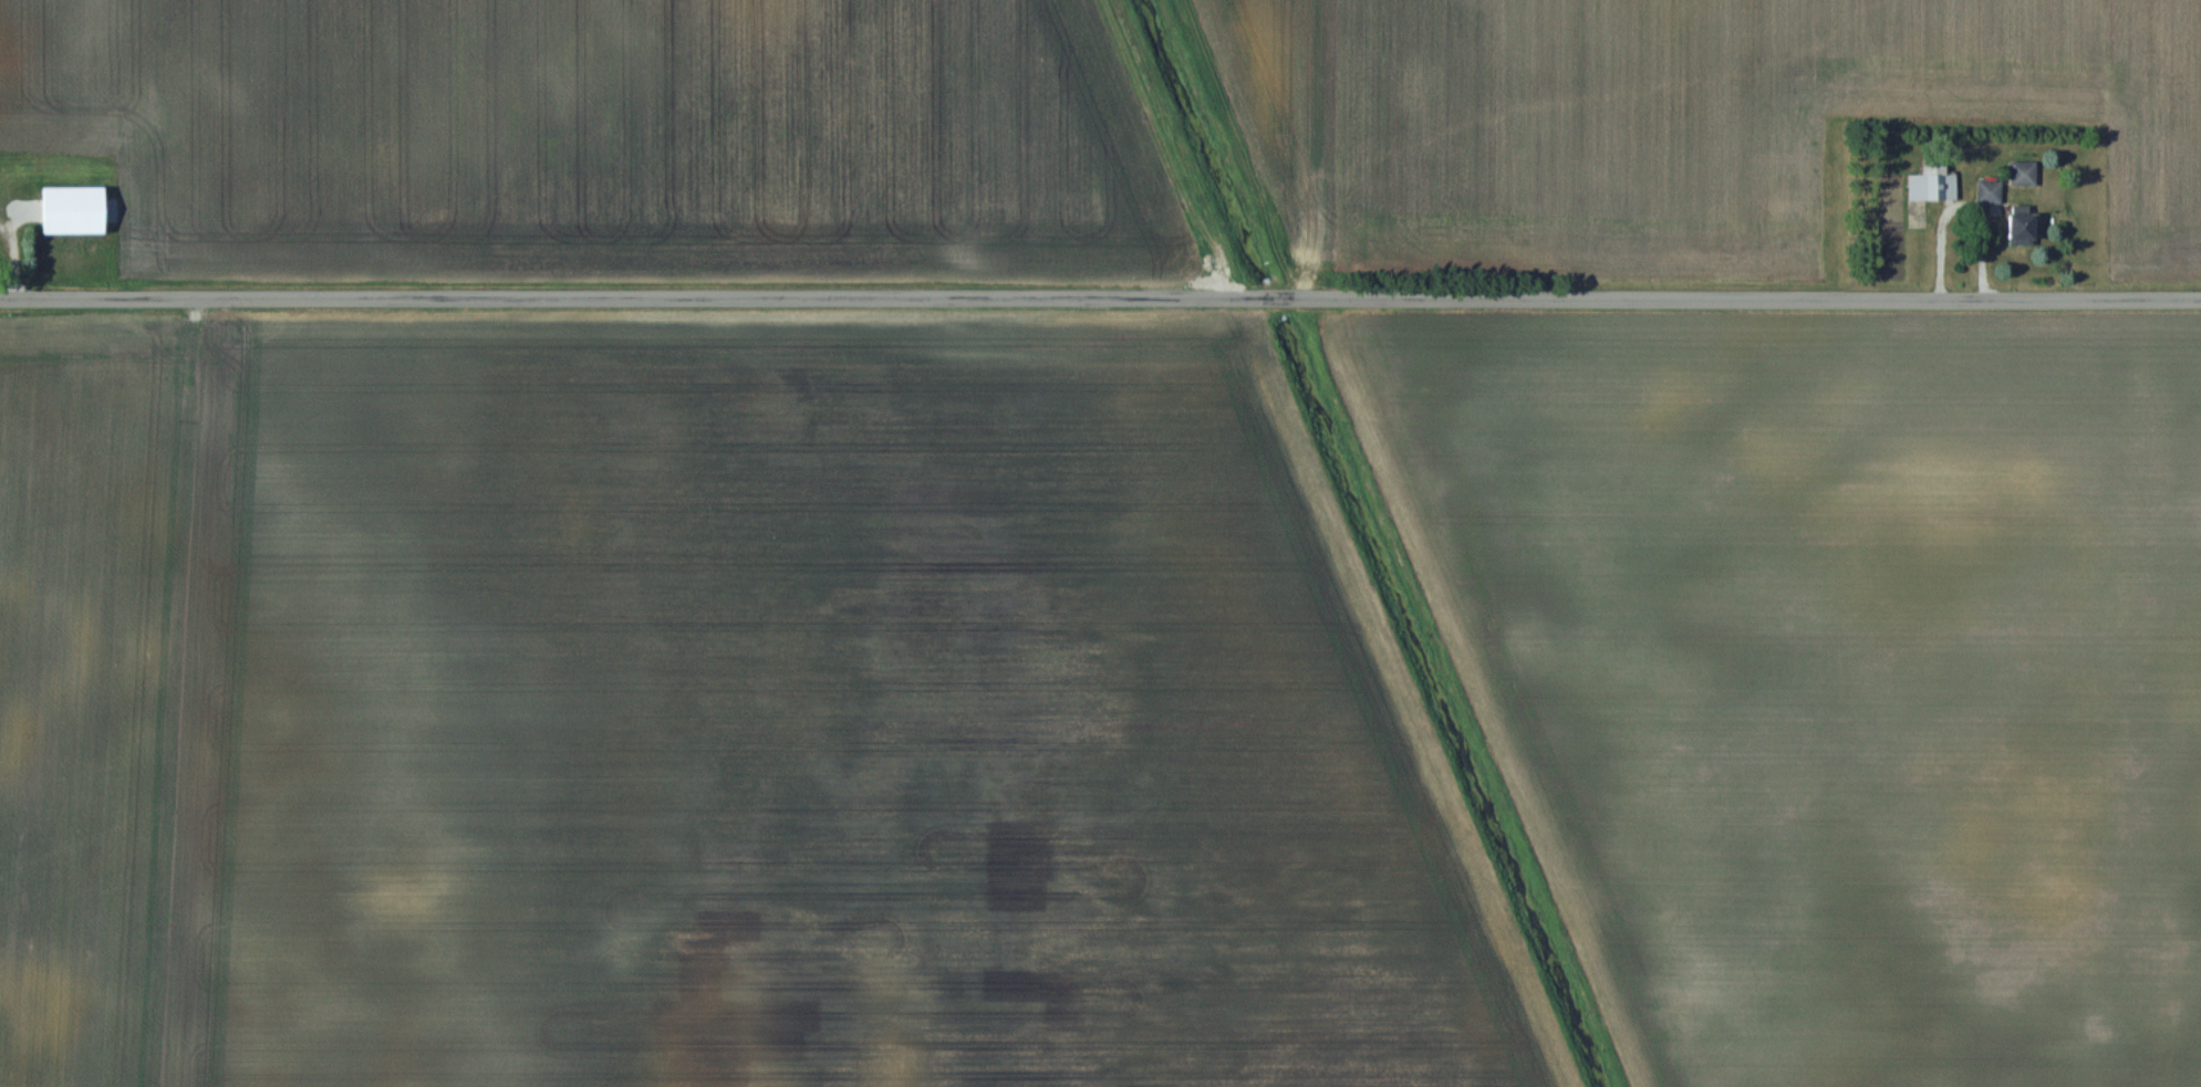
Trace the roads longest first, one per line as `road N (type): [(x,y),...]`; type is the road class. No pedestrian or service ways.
road 1 (residential): [(2200,296),(0,297)]

